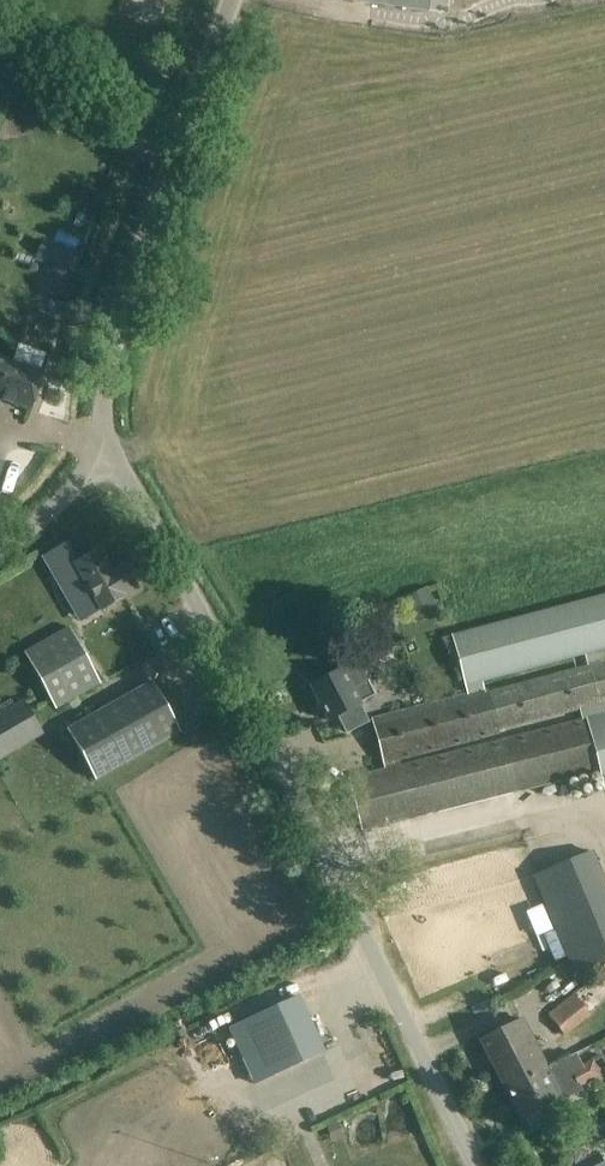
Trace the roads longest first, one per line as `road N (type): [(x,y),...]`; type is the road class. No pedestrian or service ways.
road 1 (unclassified): [(472,1165),(105,401)]
road 2 (unclassified): [(105,401),(136,348),(252,0)]
road 3 (unclassified): [(105,401),(0,535)]

